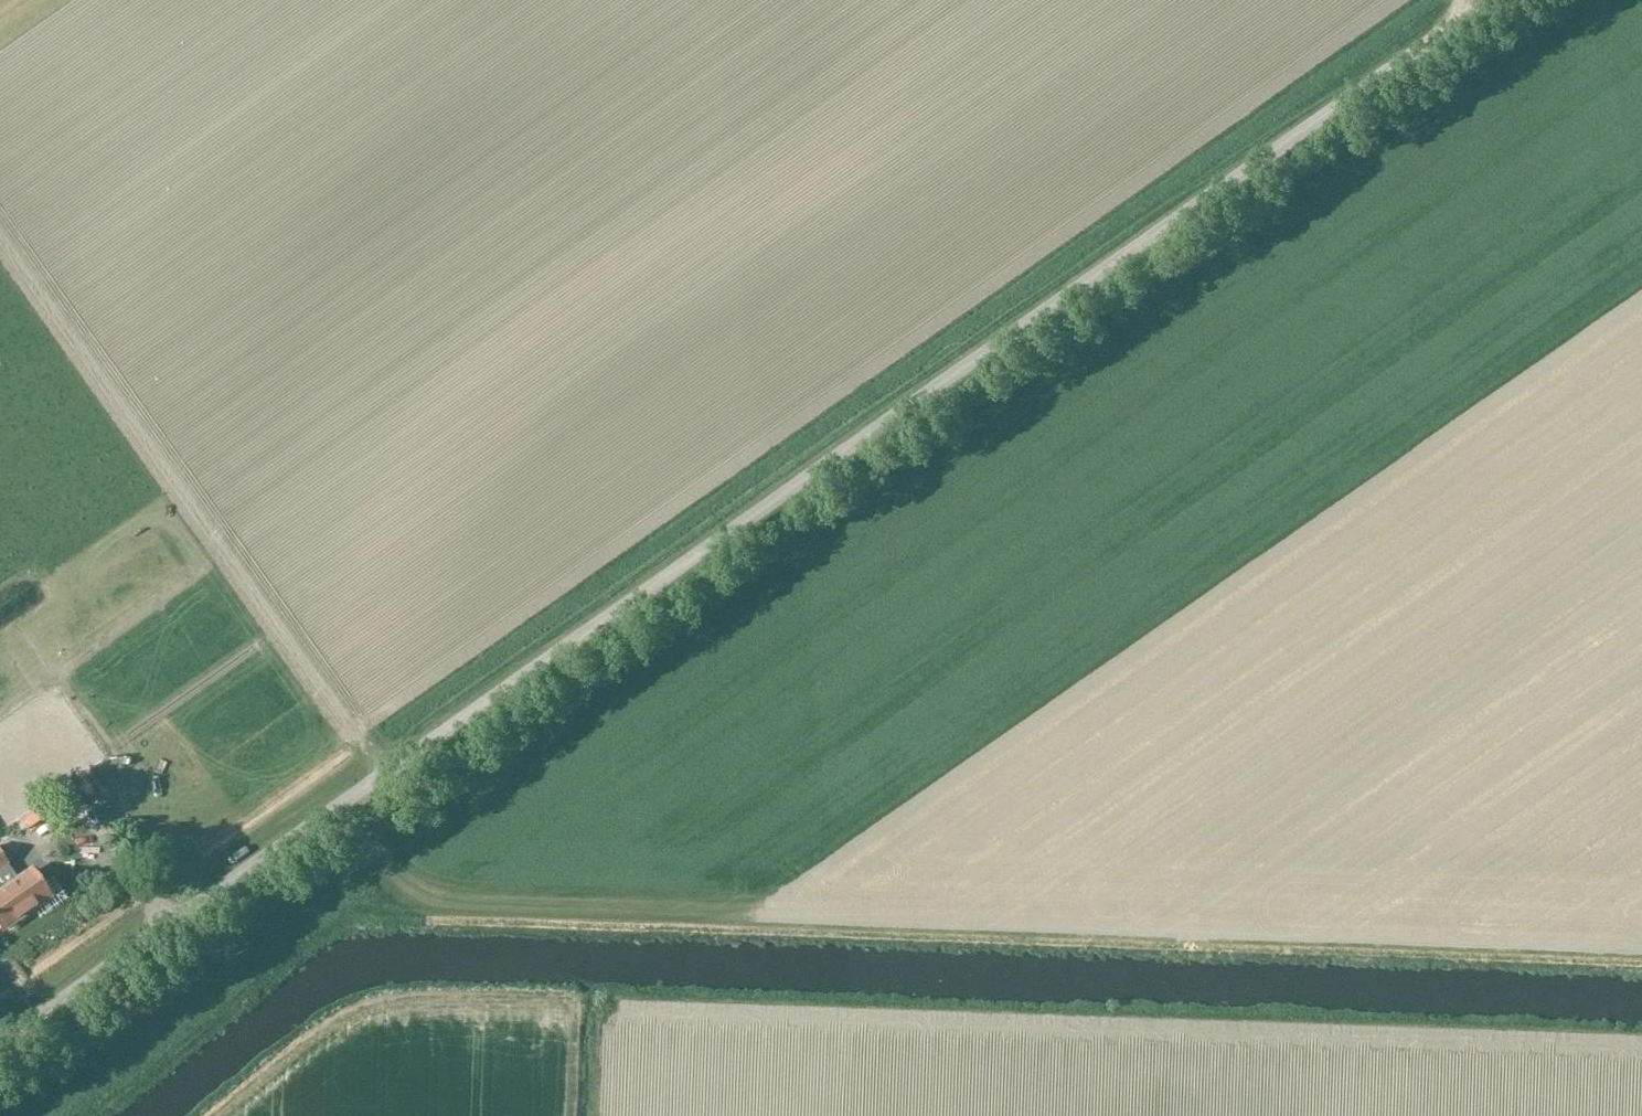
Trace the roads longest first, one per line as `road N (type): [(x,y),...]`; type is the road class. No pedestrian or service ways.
road 1 (unclassified): [(0,1044),(1494,0)]

